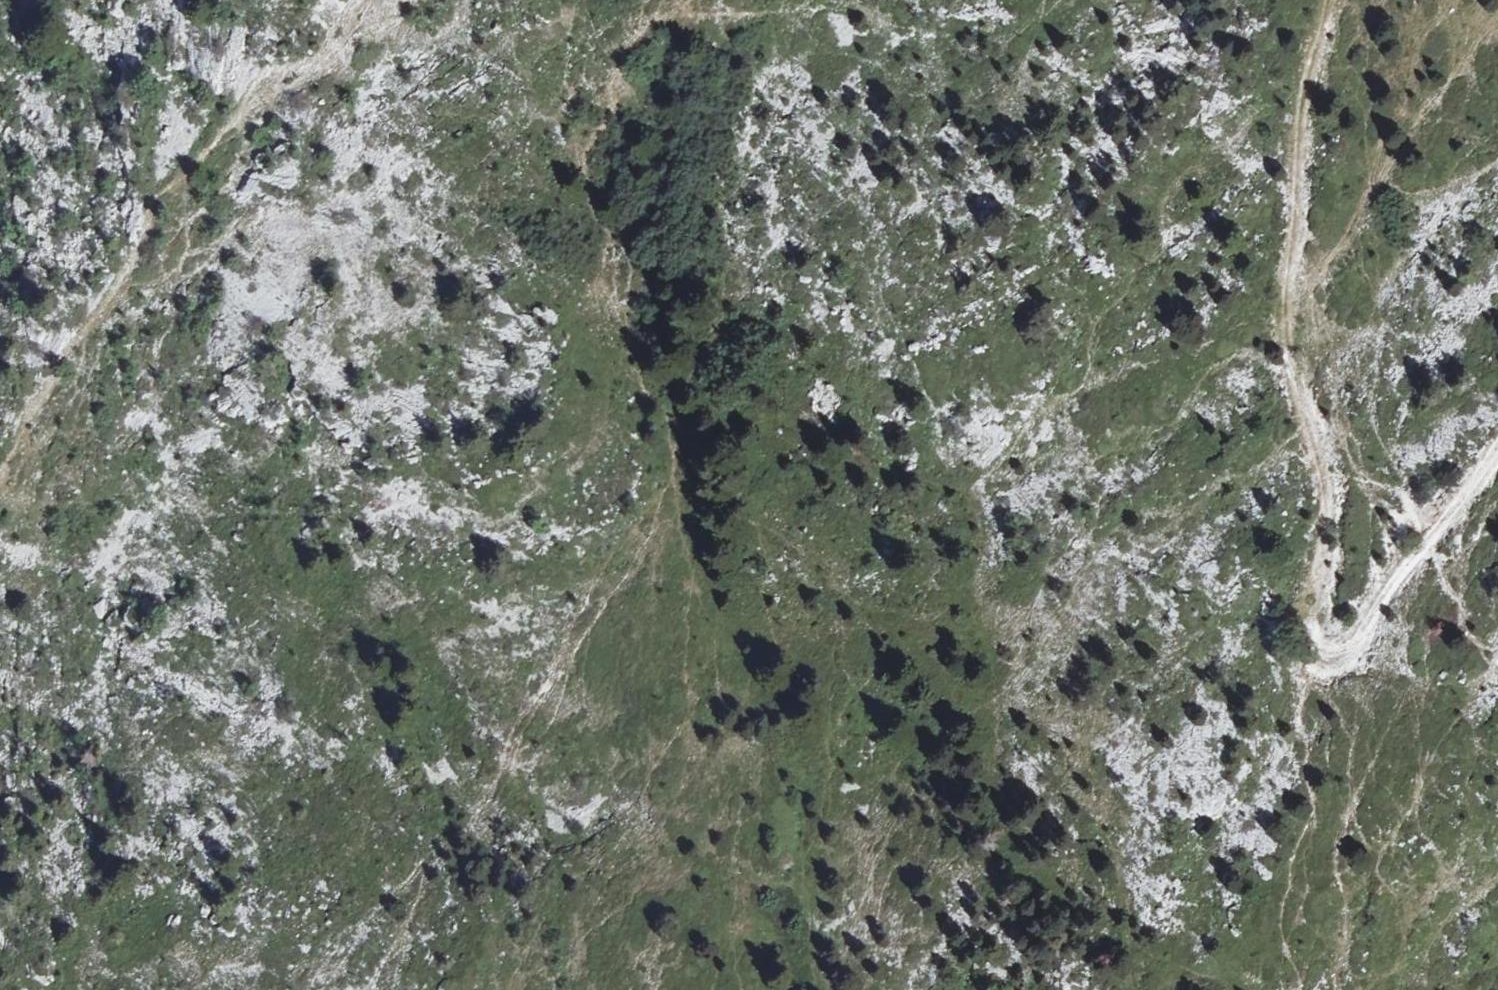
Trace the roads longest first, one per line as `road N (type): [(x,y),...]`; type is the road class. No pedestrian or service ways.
road 1 (track): [(1340,0),(1304,123),(1286,341),(1331,529),(1314,622),(1321,644),(1347,647),(1497,456)]

